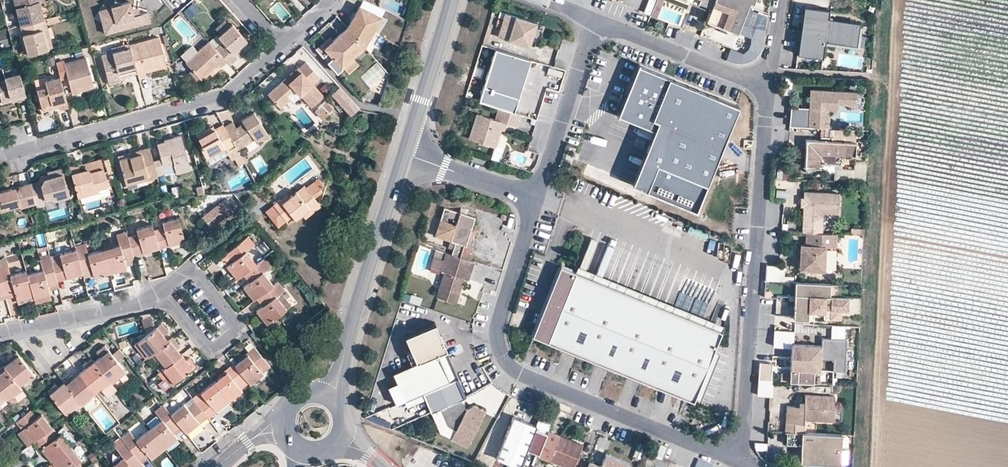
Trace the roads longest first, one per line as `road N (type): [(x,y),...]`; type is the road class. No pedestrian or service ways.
road 1 (residential): [(743,465),(518,374),(500,351),(496,327),(535,196)]
road 2 (residential): [(766,86),(743,465)]
road 3 (residential): [(0,154),(229,98),(280,49)]
road 4 (tertiary): [(403,153),(340,363)]
road 5 (residential): [(535,196),(594,19)]
road 6 (residential): [(160,292),(210,349),(238,328),(191,269)]
road 7 (residential): [(766,86),(594,19)]
road 8 (residential): [(0,330),(160,292)]
road 9 (tertiary): [(452,0),(403,153)]
road 10 (residential): [(535,196),(403,153)]

